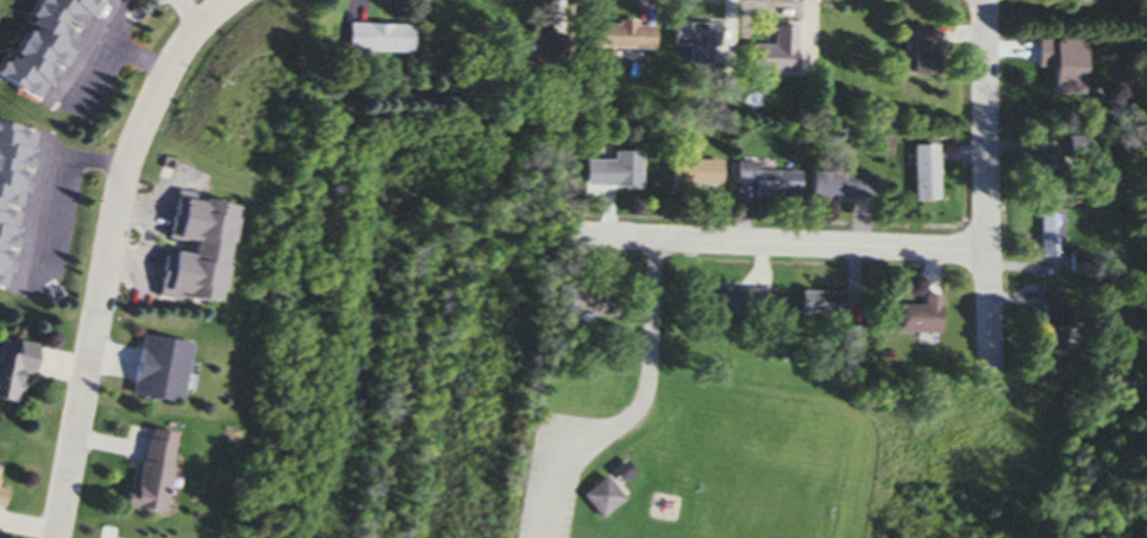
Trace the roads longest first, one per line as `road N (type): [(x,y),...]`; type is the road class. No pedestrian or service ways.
road 1 (residential): [(231,0),(186,51),(133,164),(59,537)]
road 2 (residential): [(990,251),(576,238)]
road 3 (residential): [(995,373),(990,0)]

